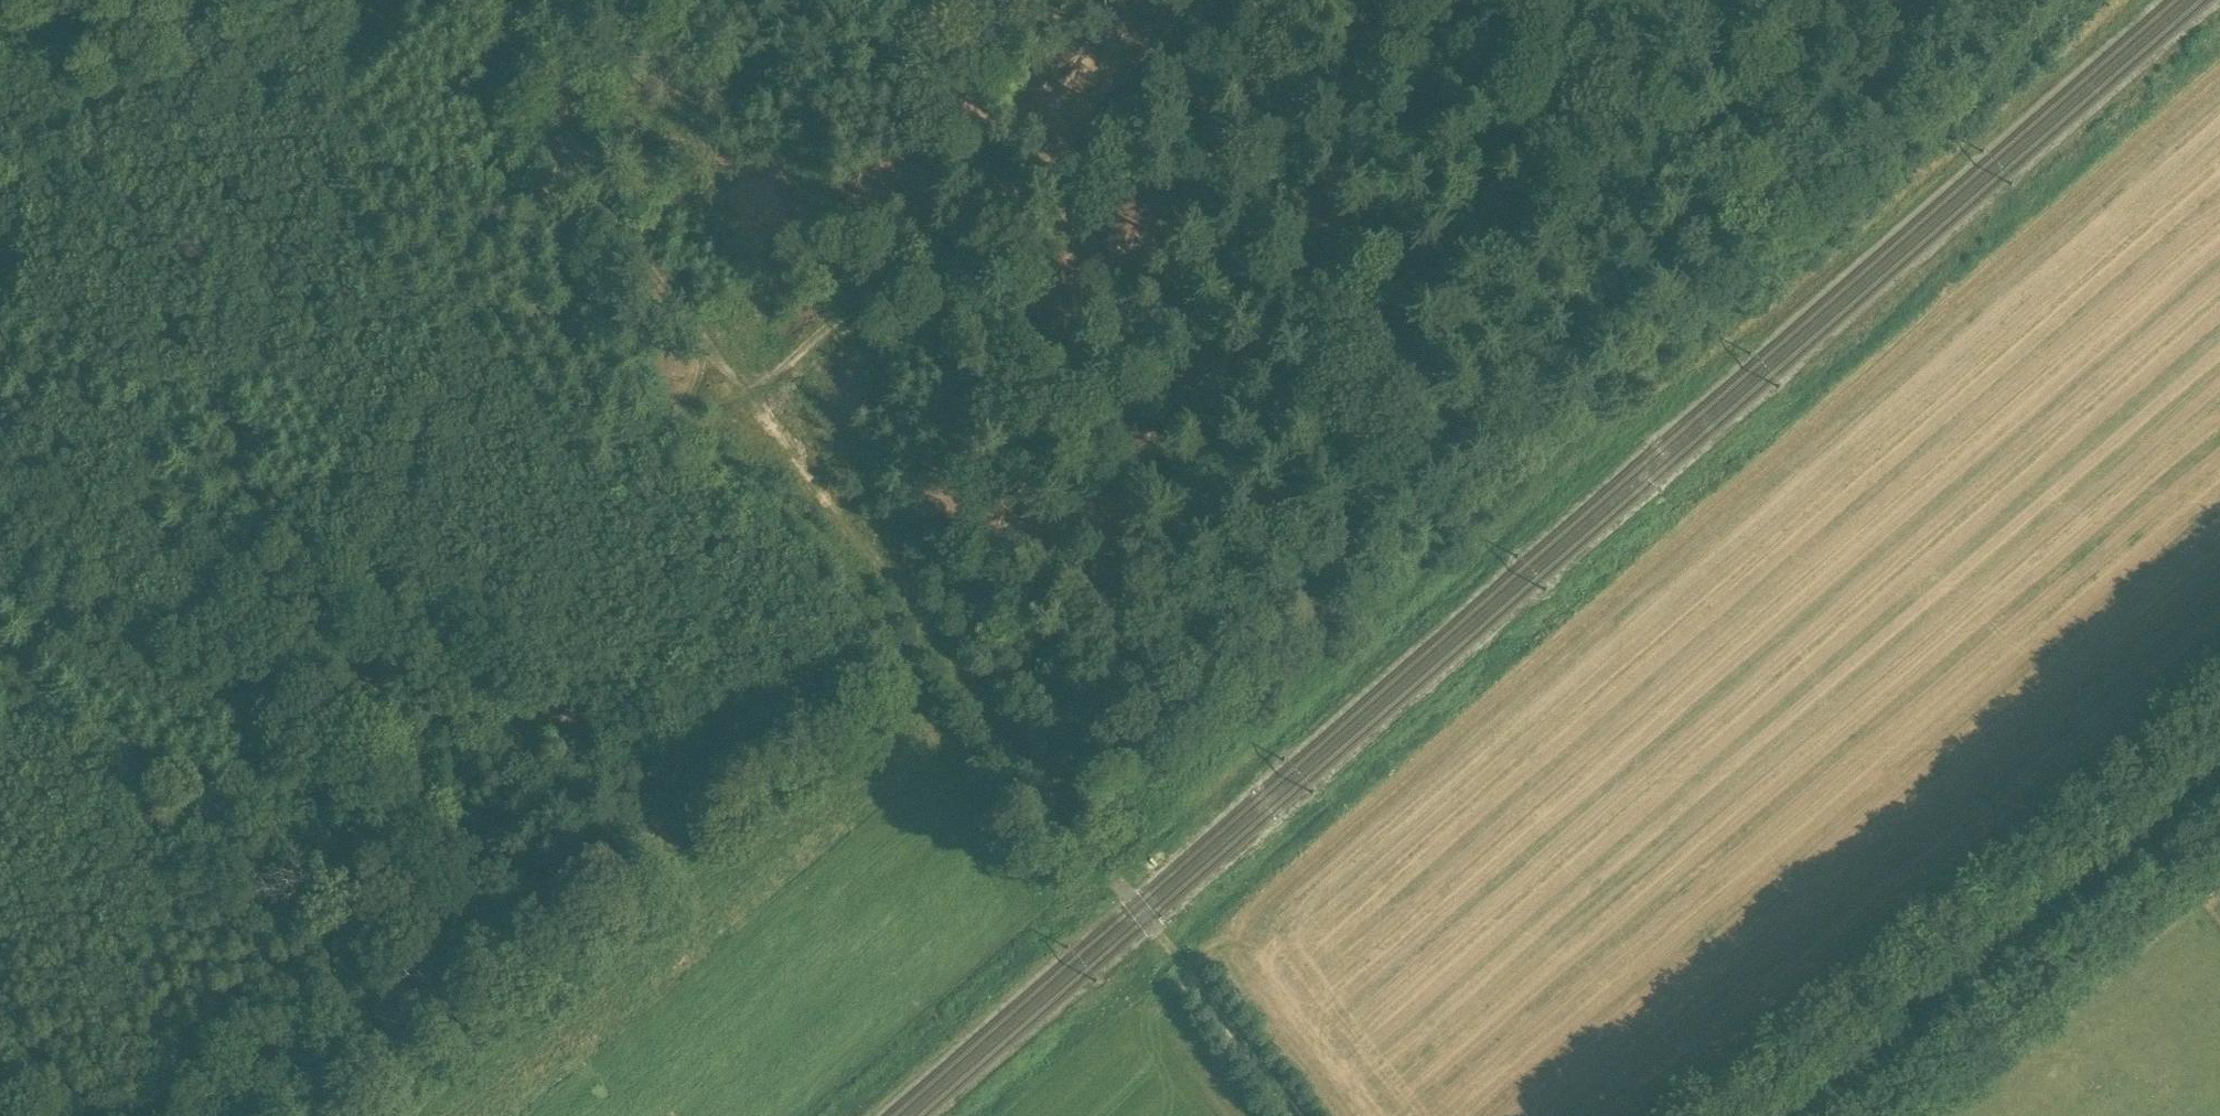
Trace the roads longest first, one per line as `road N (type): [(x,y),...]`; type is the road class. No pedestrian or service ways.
road 1 (track): [(455,0),(713,353),(669,430),(78,910),(0,985)]
road 2 (track): [(713,353),(1297,1115)]
road 3 (secondary): [(1804,1115),(2219,772)]

